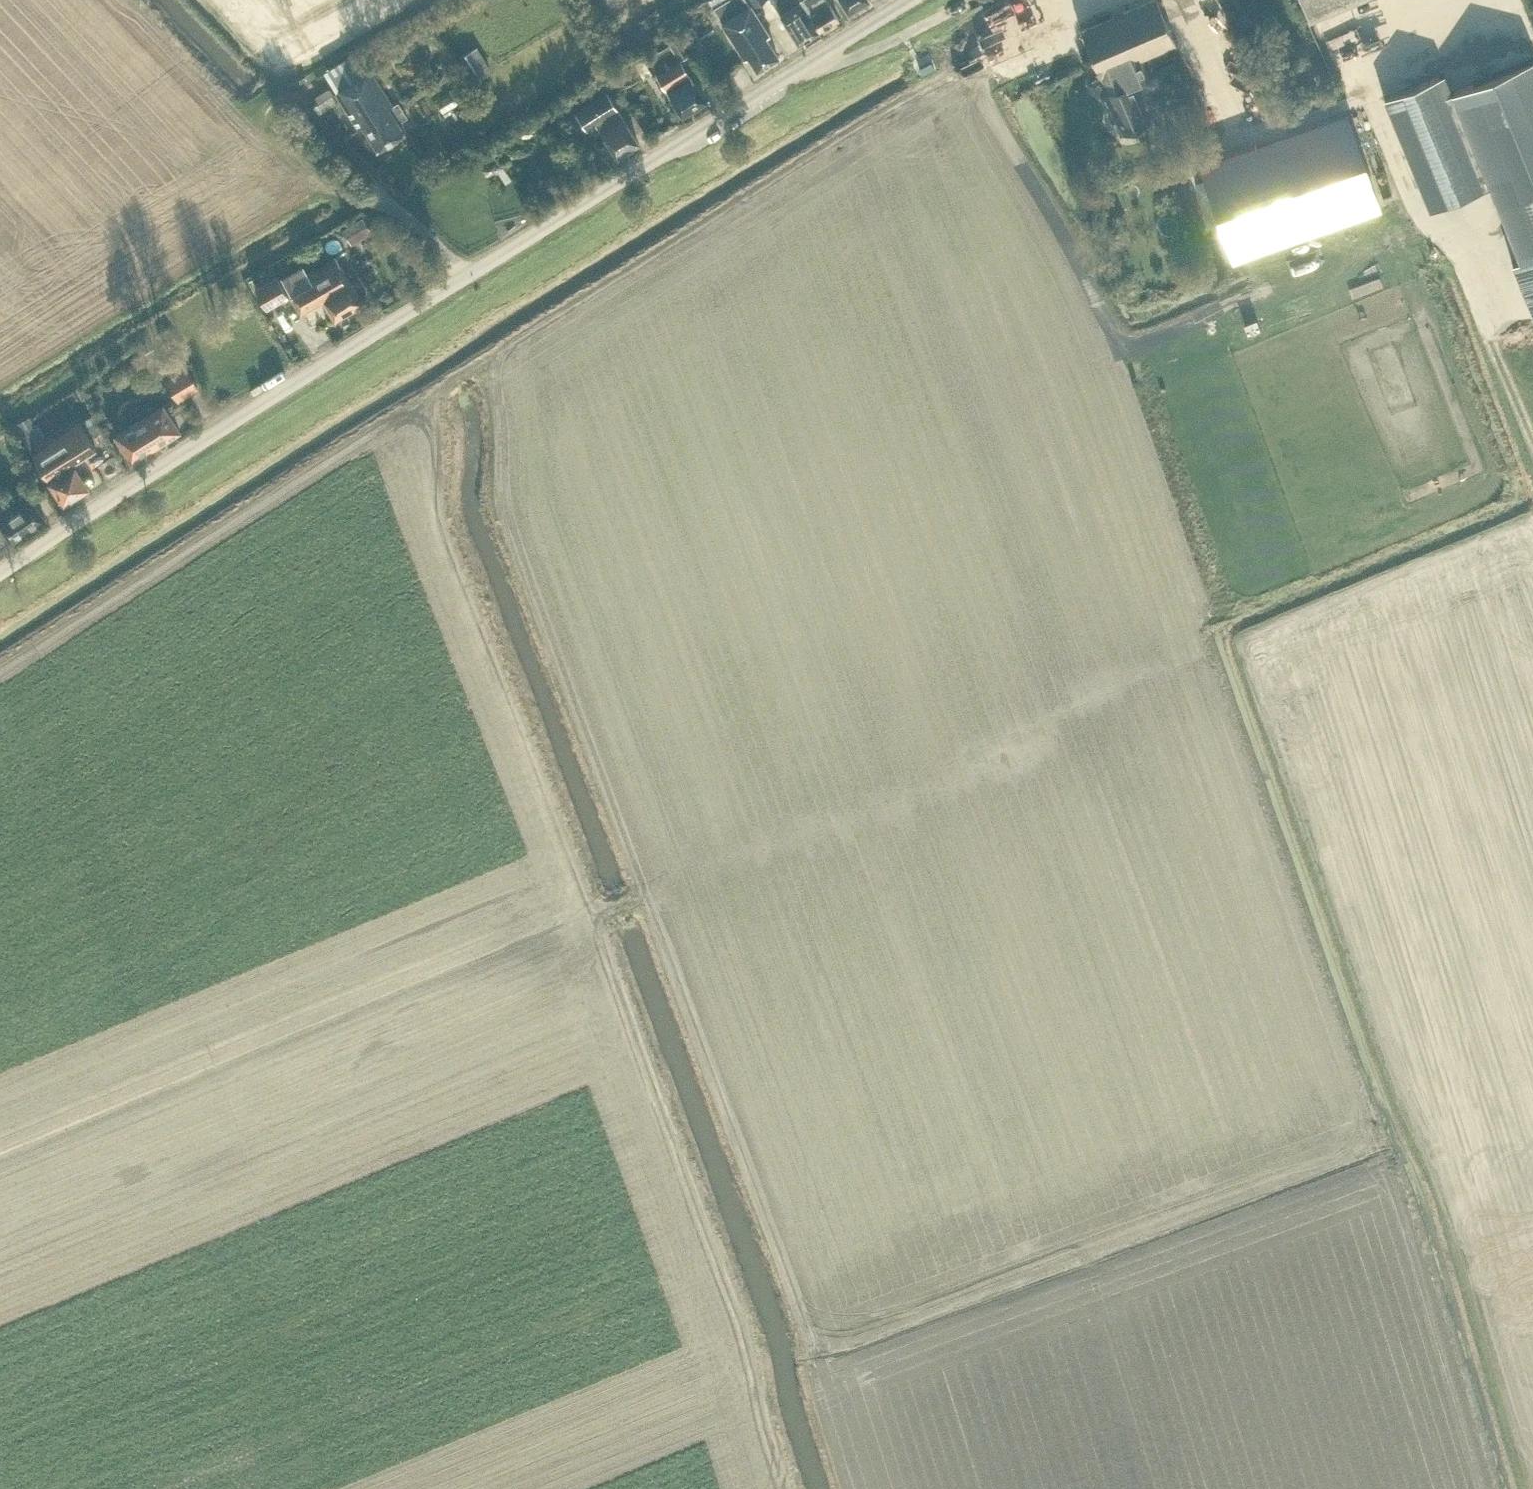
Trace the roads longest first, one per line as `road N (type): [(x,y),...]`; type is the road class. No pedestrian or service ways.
road 1 (unclassified): [(0,572),(910,0)]

